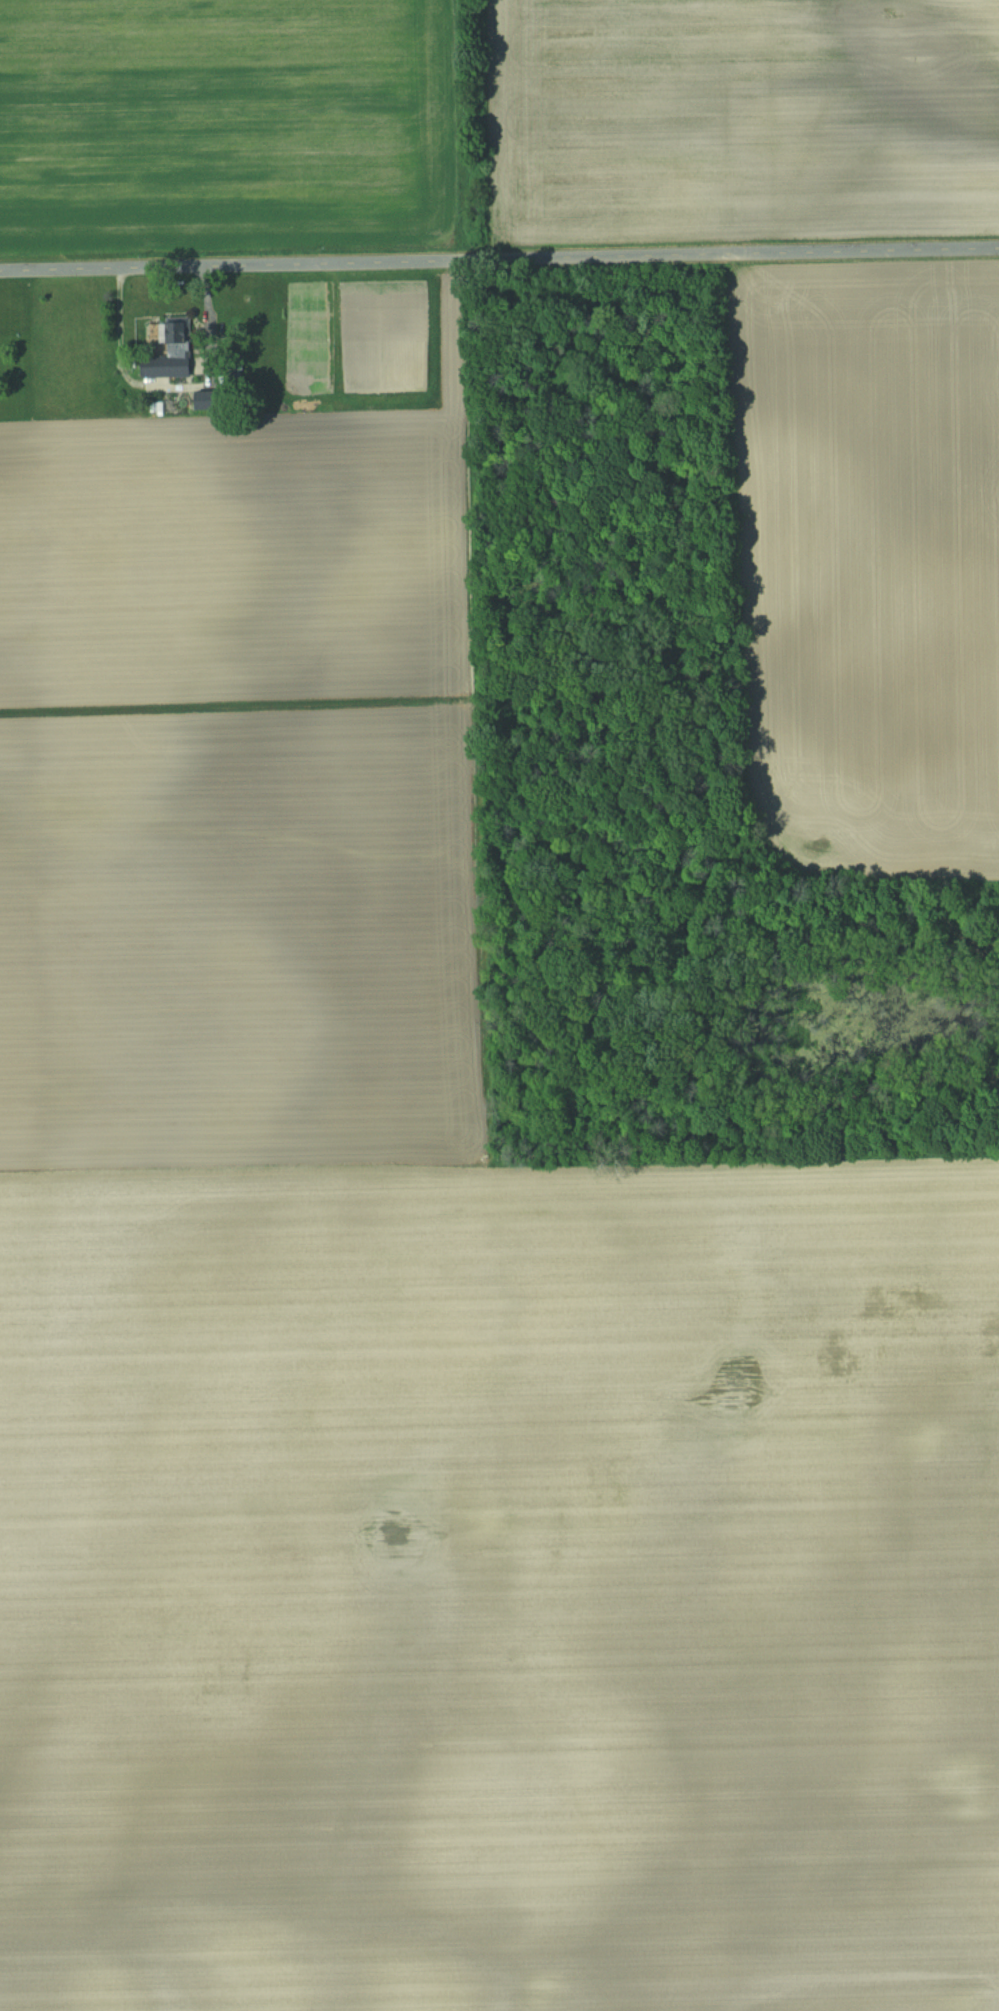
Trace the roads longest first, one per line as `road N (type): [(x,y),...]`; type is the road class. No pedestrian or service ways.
road 1 (residential): [(0,271),(998,249)]

